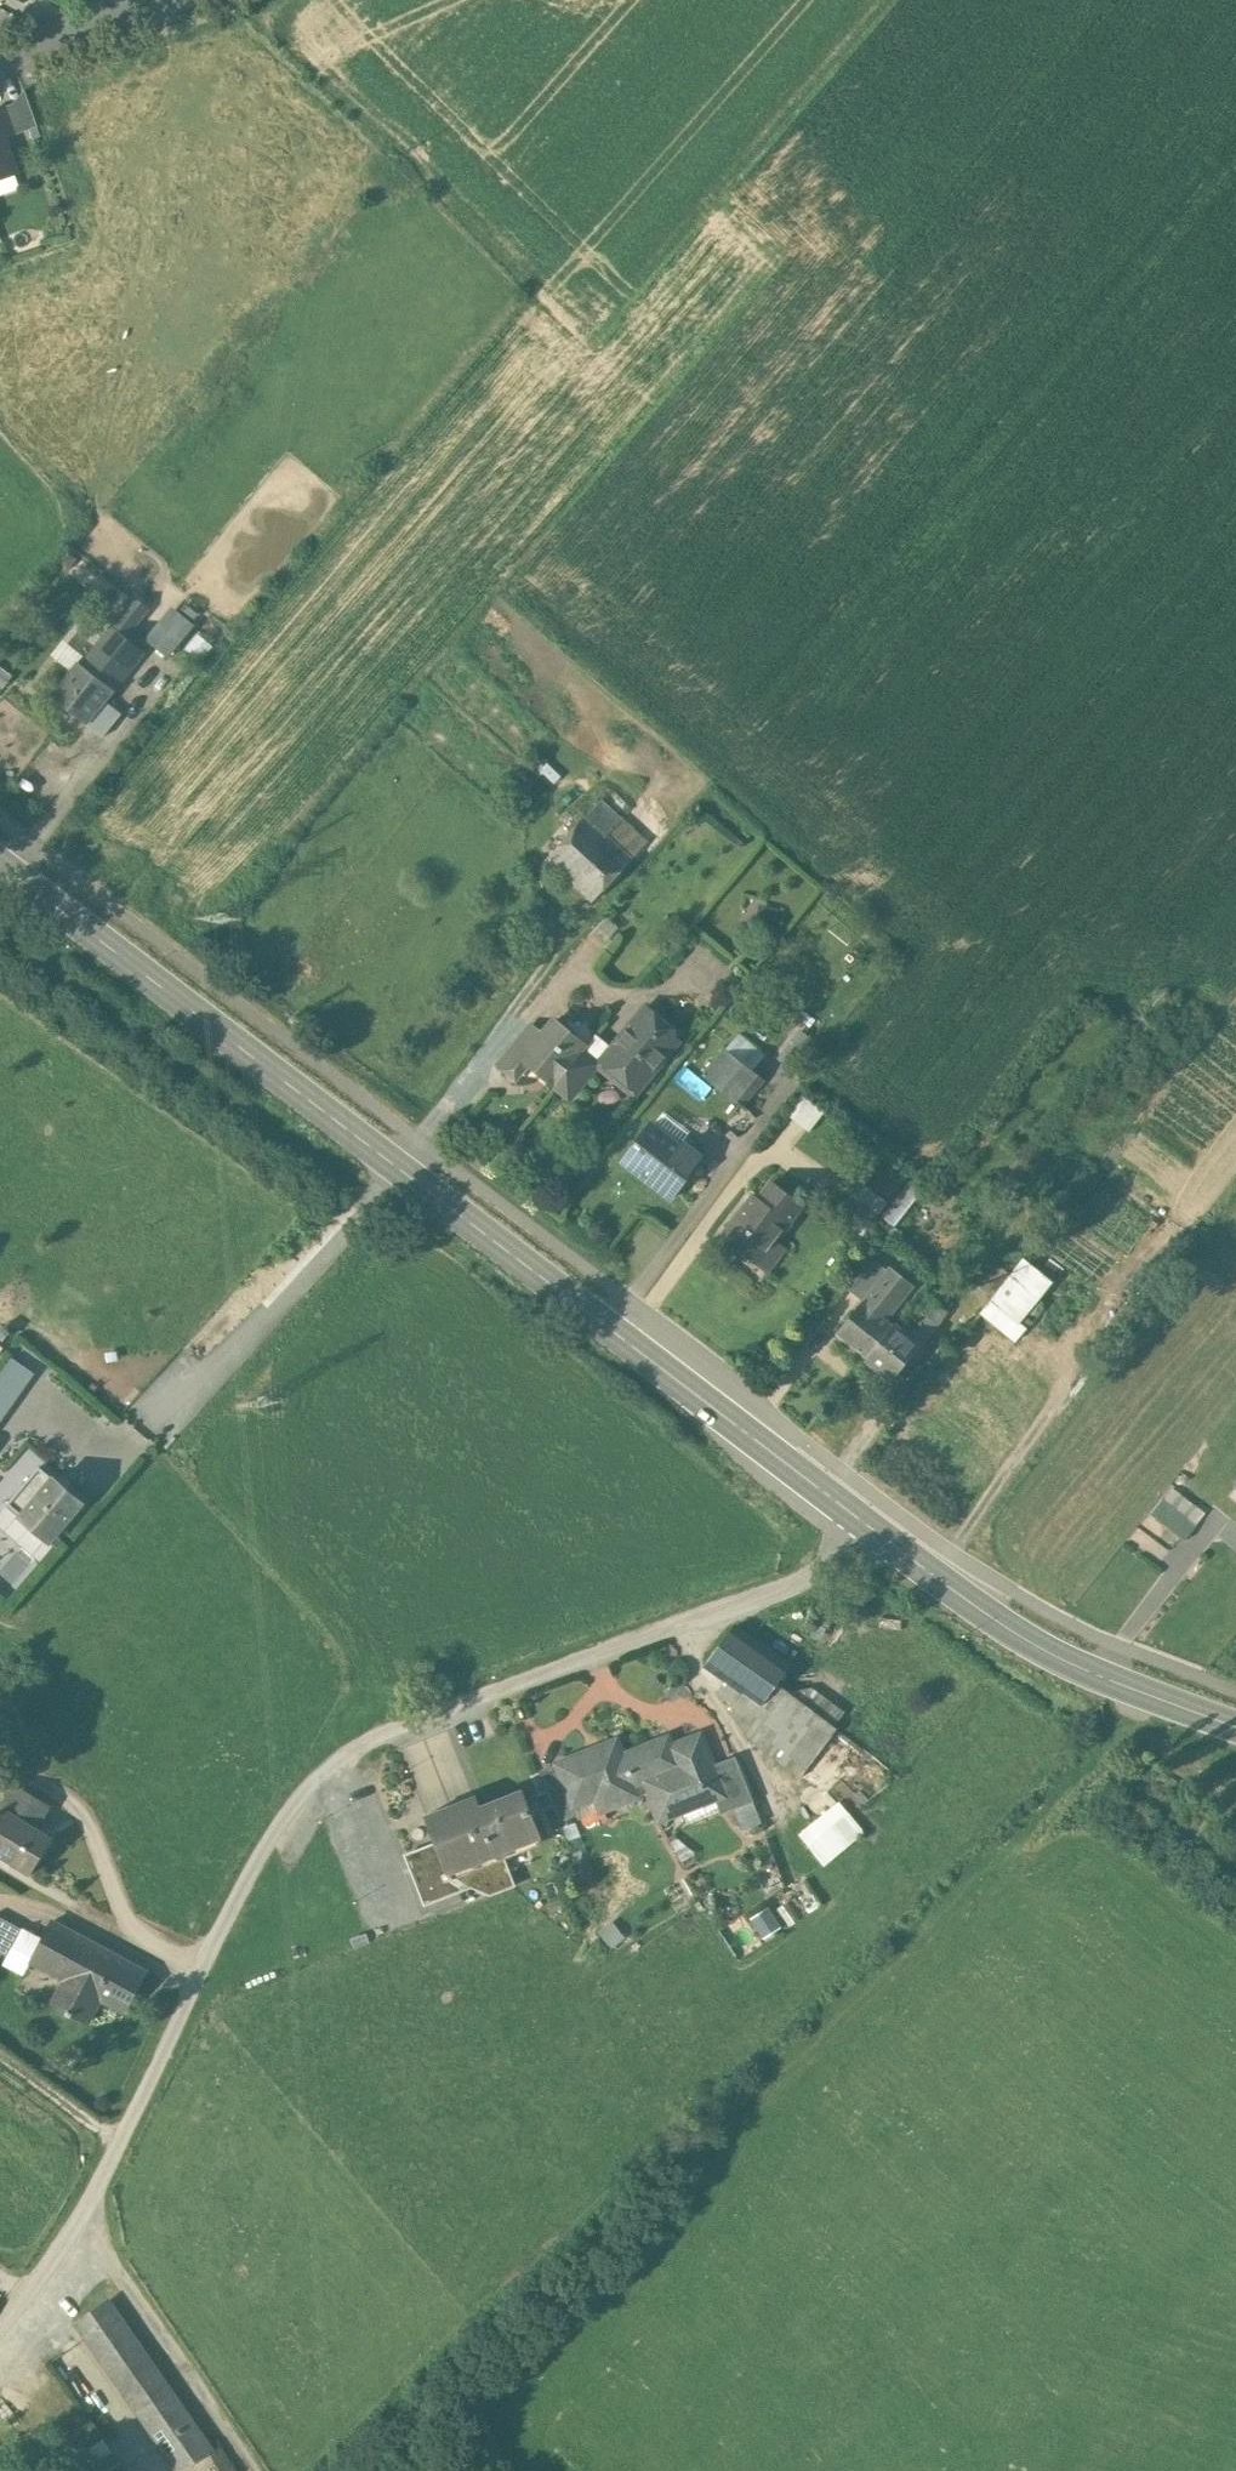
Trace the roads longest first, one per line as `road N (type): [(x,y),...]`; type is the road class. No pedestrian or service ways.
road 1 (unclassified): [(0,2336),(86,2225),(256,1861),(320,1776),(393,1727),(888,1537)]
road 2 (primary): [(888,1537),(408,1170)]
road 3 (primary): [(408,1170),(0,857)]
road 4 (primary): [(1235,1724),(1109,1678),(1028,1636),(888,1537)]
road 5 (track): [(362,1742),(351,1664),(332,1628),(231,1523),(170,1444)]
road 6 (unclassified): [(170,1444),(408,1170)]
road 7 (track): [(251,2470),(86,2225)]
road 8 (residential): [(0,64),(177,0)]

